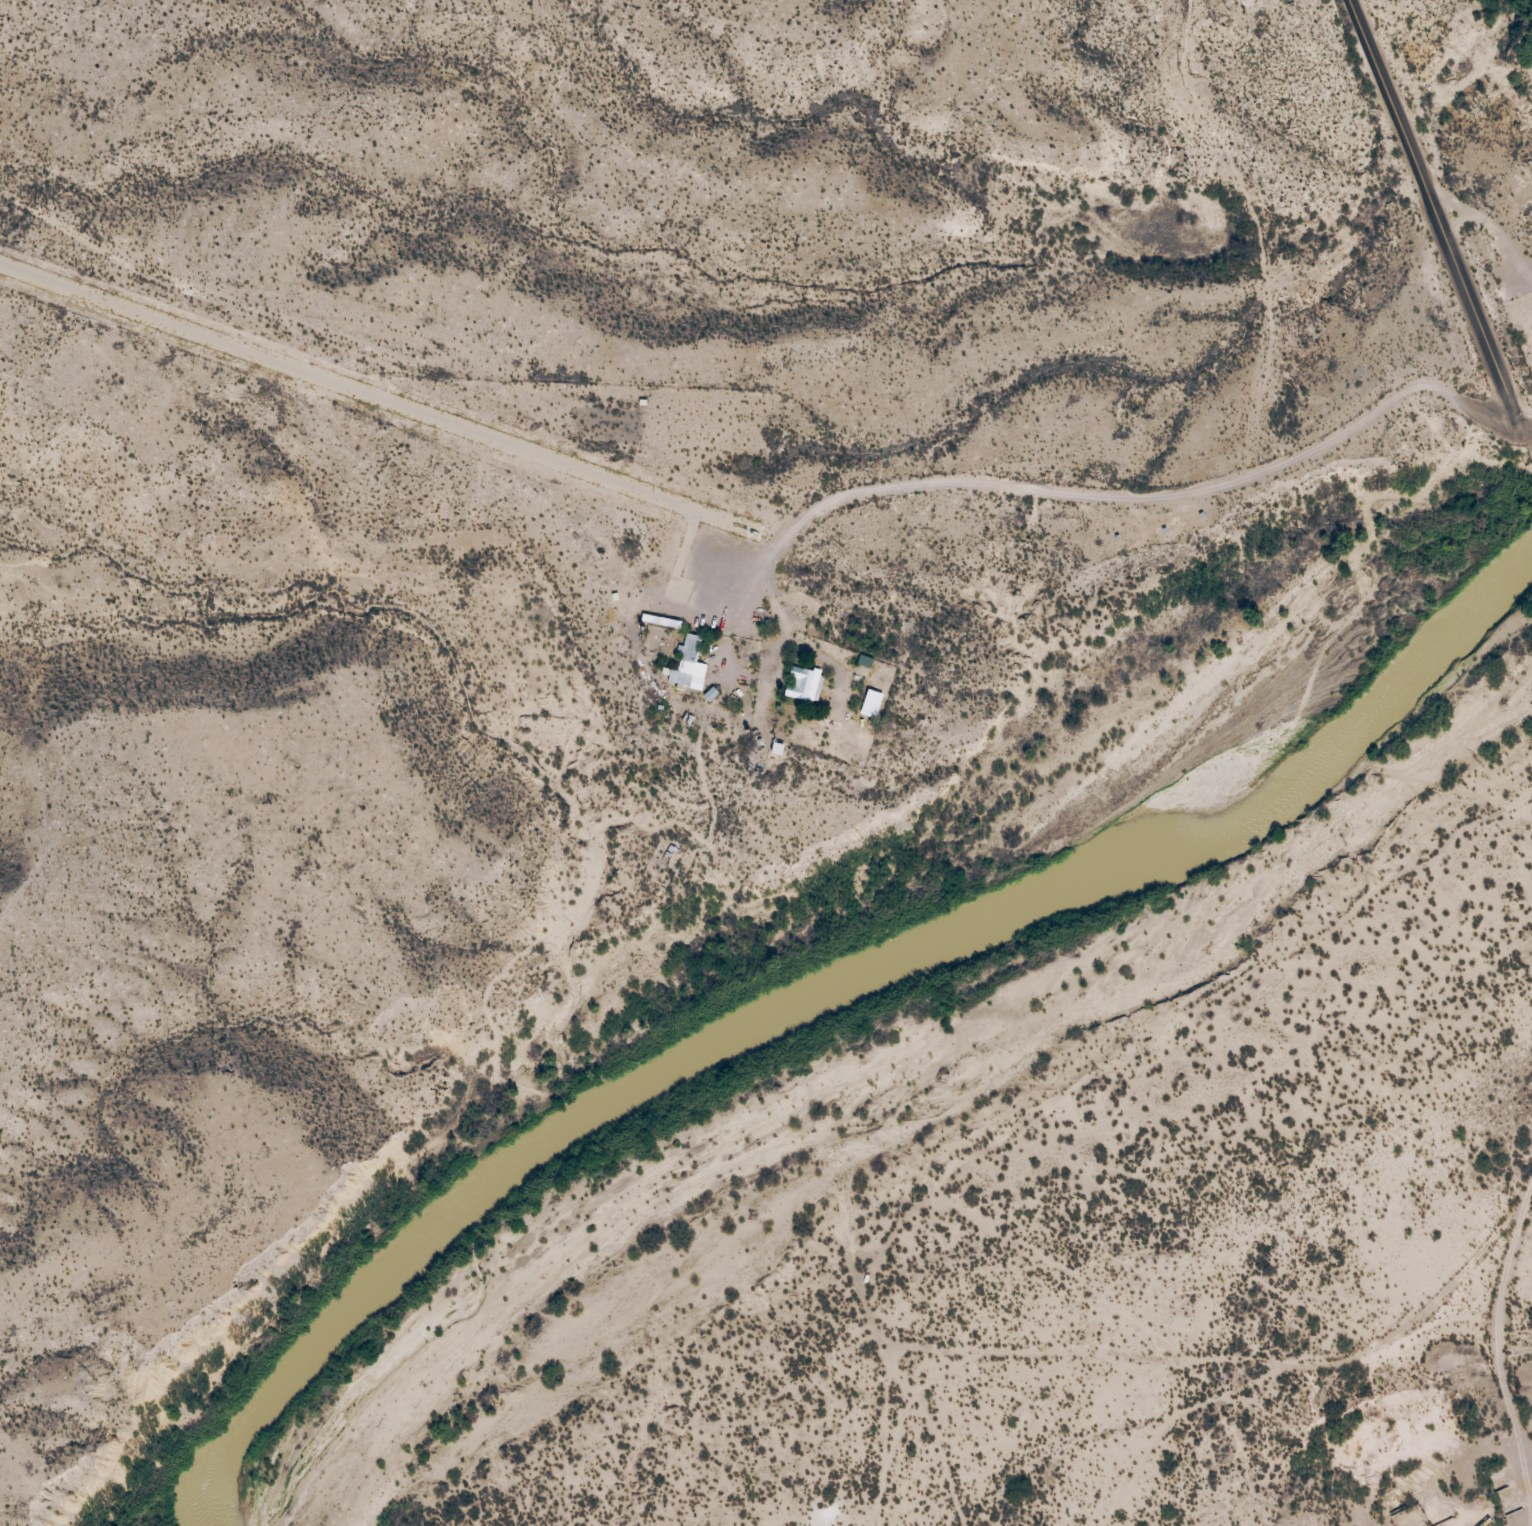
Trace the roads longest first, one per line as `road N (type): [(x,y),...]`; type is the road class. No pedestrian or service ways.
road 1 (track): [(810,517),(884,488),(963,483),(1076,495),(1186,493),(1343,439),(1411,386),(1440,386),(1517,428)]
road 2 (track): [(1281,461),(1258,266),(1175,178),(1151,114),(1134,0)]
road 3 (secondary): [(1356,0),(1527,449)]
road 4 (track): [(1432,195),(1482,219),(1512,272),(1531,284)]

